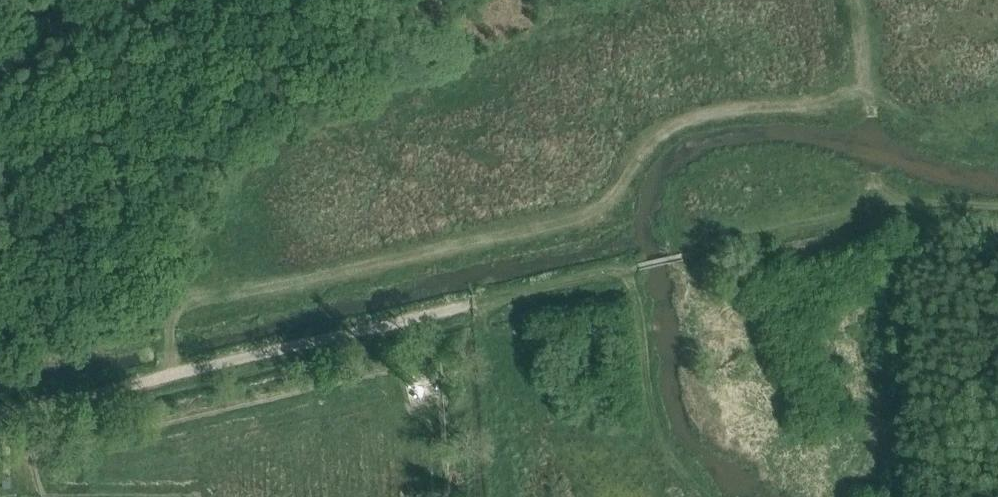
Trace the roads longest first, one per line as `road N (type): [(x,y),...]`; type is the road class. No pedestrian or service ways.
road 1 (track): [(176,373),(173,321),(595,211),(652,139),(701,114),(865,90)]
road 2 (unclassified): [(461,307),(0,413)]
road 3 (track): [(875,213),(854,0)]
road 4 (track): [(627,269),(485,301)]

